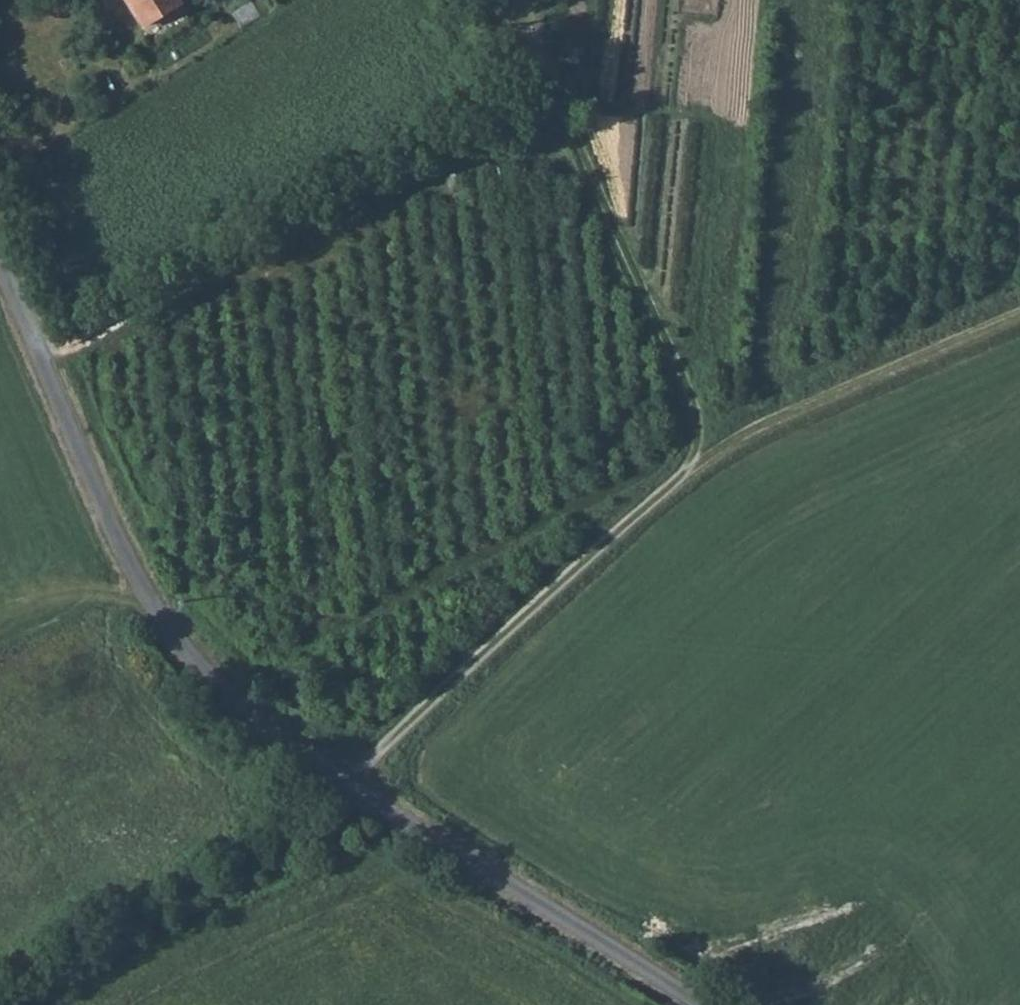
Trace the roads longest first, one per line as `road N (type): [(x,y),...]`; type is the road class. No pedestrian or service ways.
road 1 (unclassified): [(702,1004),(349,784),(189,653),(144,591),(99,505),(0,271)]
road 2 (track): [(349,784),(689,463),(701,435),(696,406),(526,0)]
road 3 (track): [(38,356),(561,98)]
road 4 (track): [(689,463),(764,421),(1019,312)]

